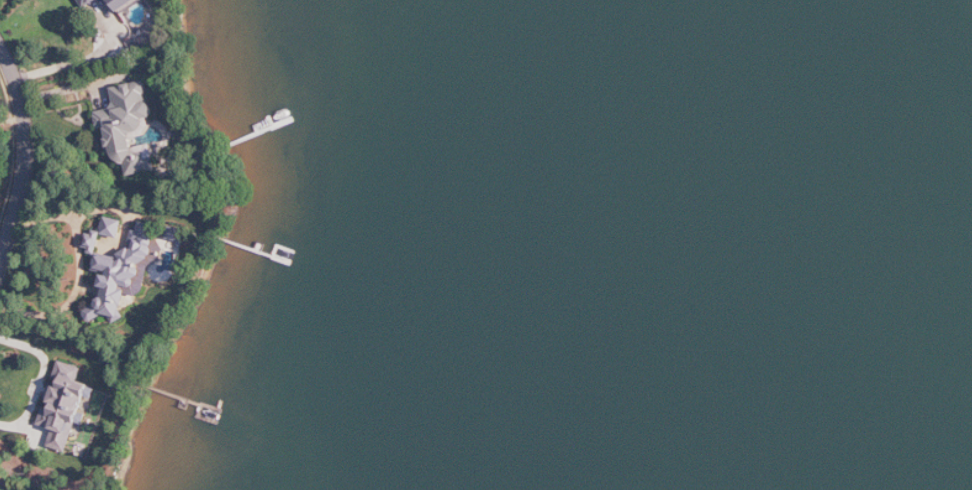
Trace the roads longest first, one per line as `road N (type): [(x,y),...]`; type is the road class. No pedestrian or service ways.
road 1 (residential): [(0,47),(26,114),(28,151),(0,259)]

